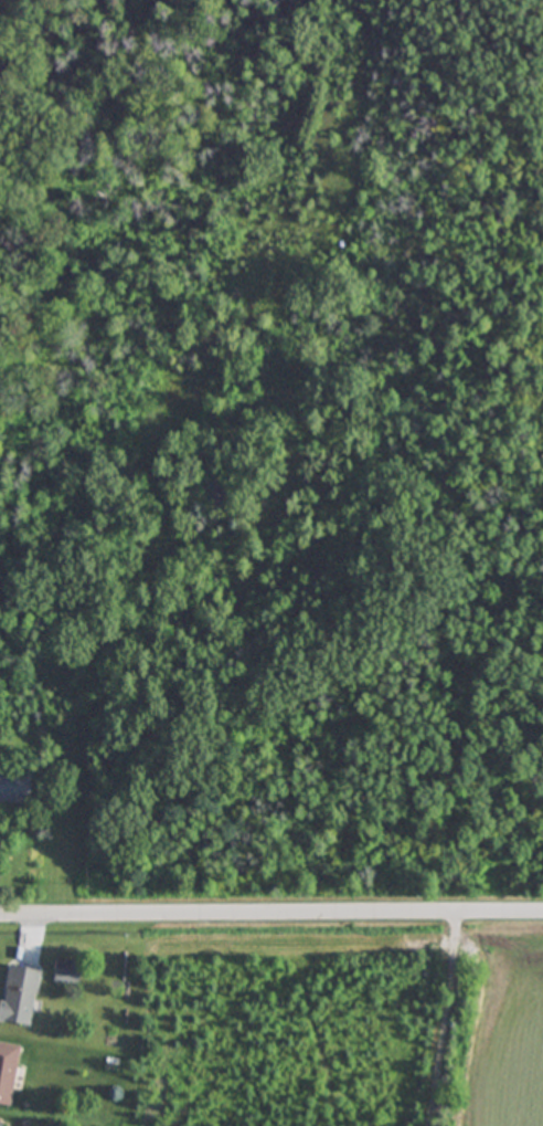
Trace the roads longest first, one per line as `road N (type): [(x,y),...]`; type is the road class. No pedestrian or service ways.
road 1 (residential): [(542,921),(0,920)]

